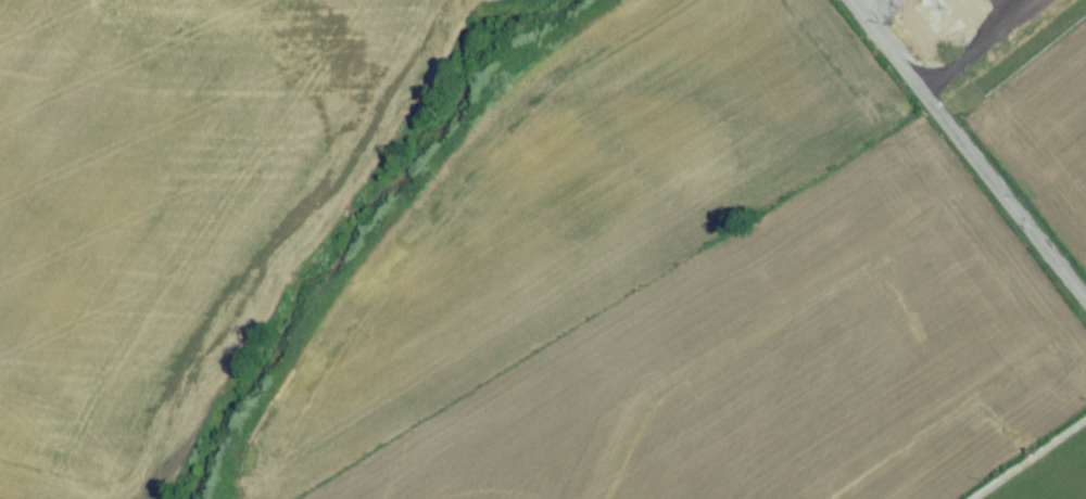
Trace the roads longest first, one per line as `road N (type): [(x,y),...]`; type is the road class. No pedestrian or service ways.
road 1 (residential): [(1085,309),(841,0)]

